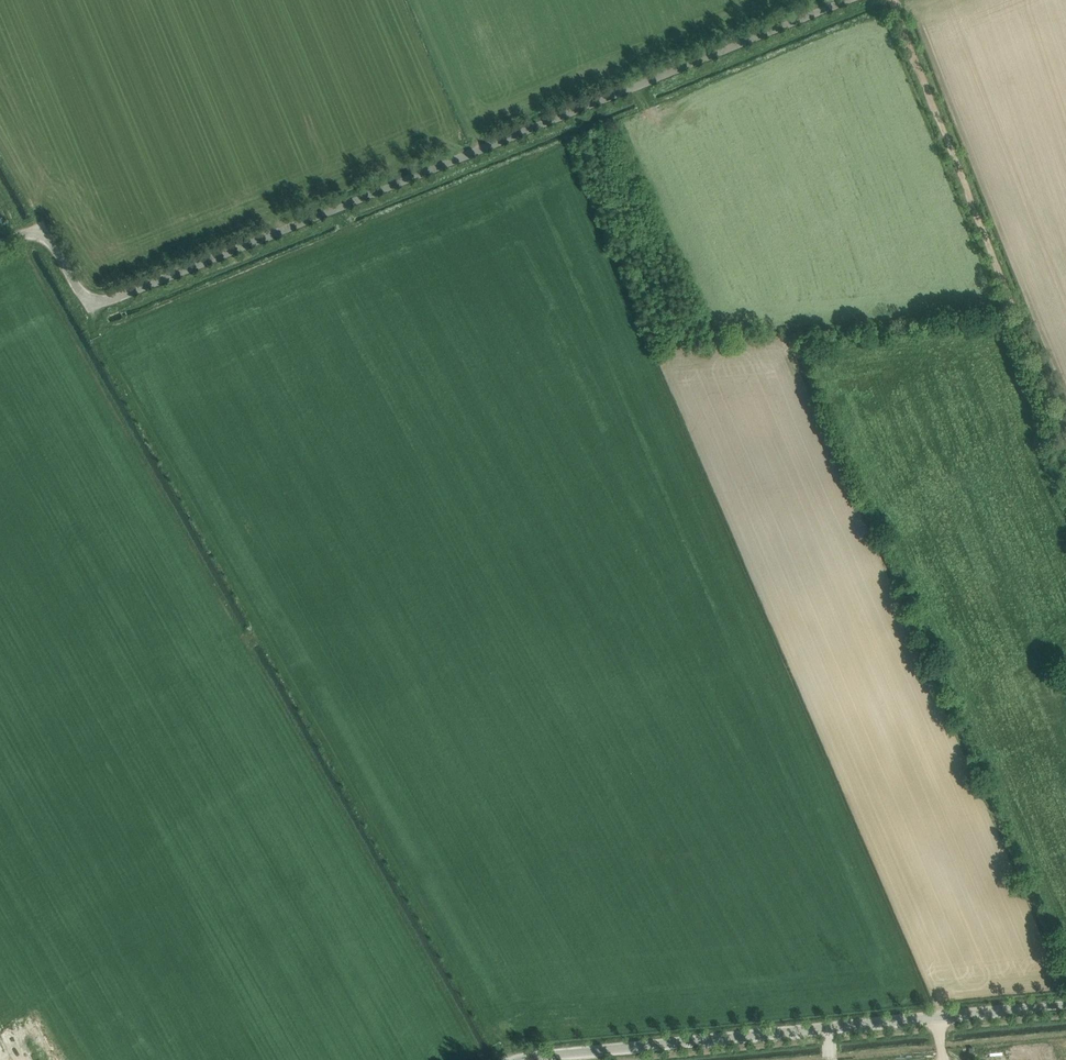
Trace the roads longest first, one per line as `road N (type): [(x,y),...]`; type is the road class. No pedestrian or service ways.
road 1 (unclassified): [(0,246),(41,227),(92,308),(853,0)]
road 2 (unclassified): [(521,1059),(1065,1006)]
road 3 (track): [(1065,438),(894,0)]

